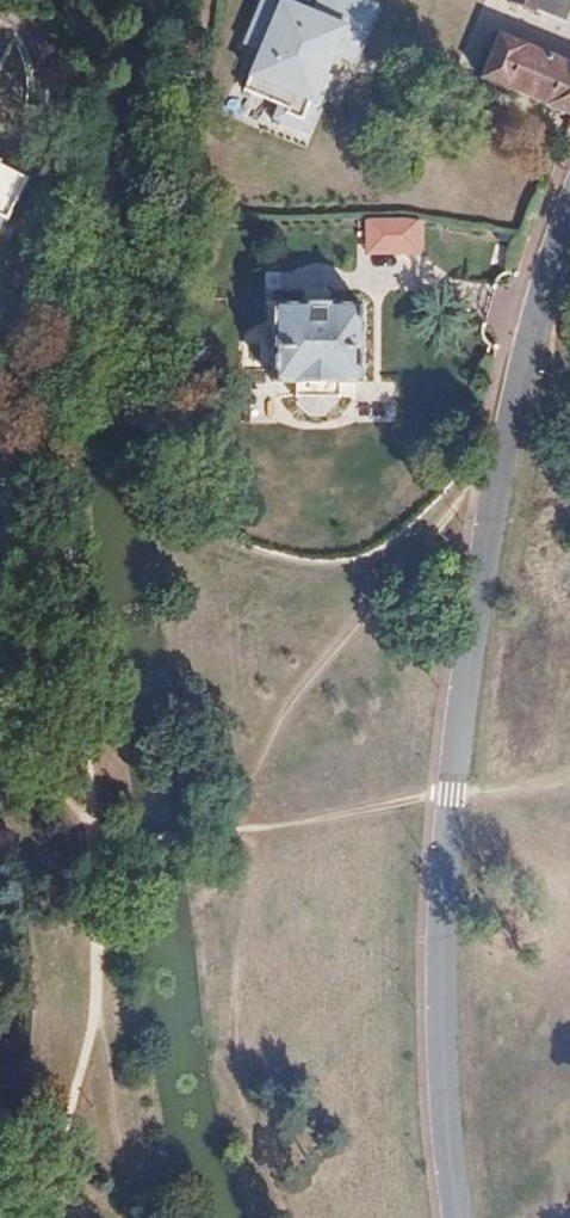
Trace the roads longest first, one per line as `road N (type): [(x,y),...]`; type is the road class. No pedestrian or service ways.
road 1 (residential): [(569,223),(515,438),(454,798),(447,1070),(460,1217)]

